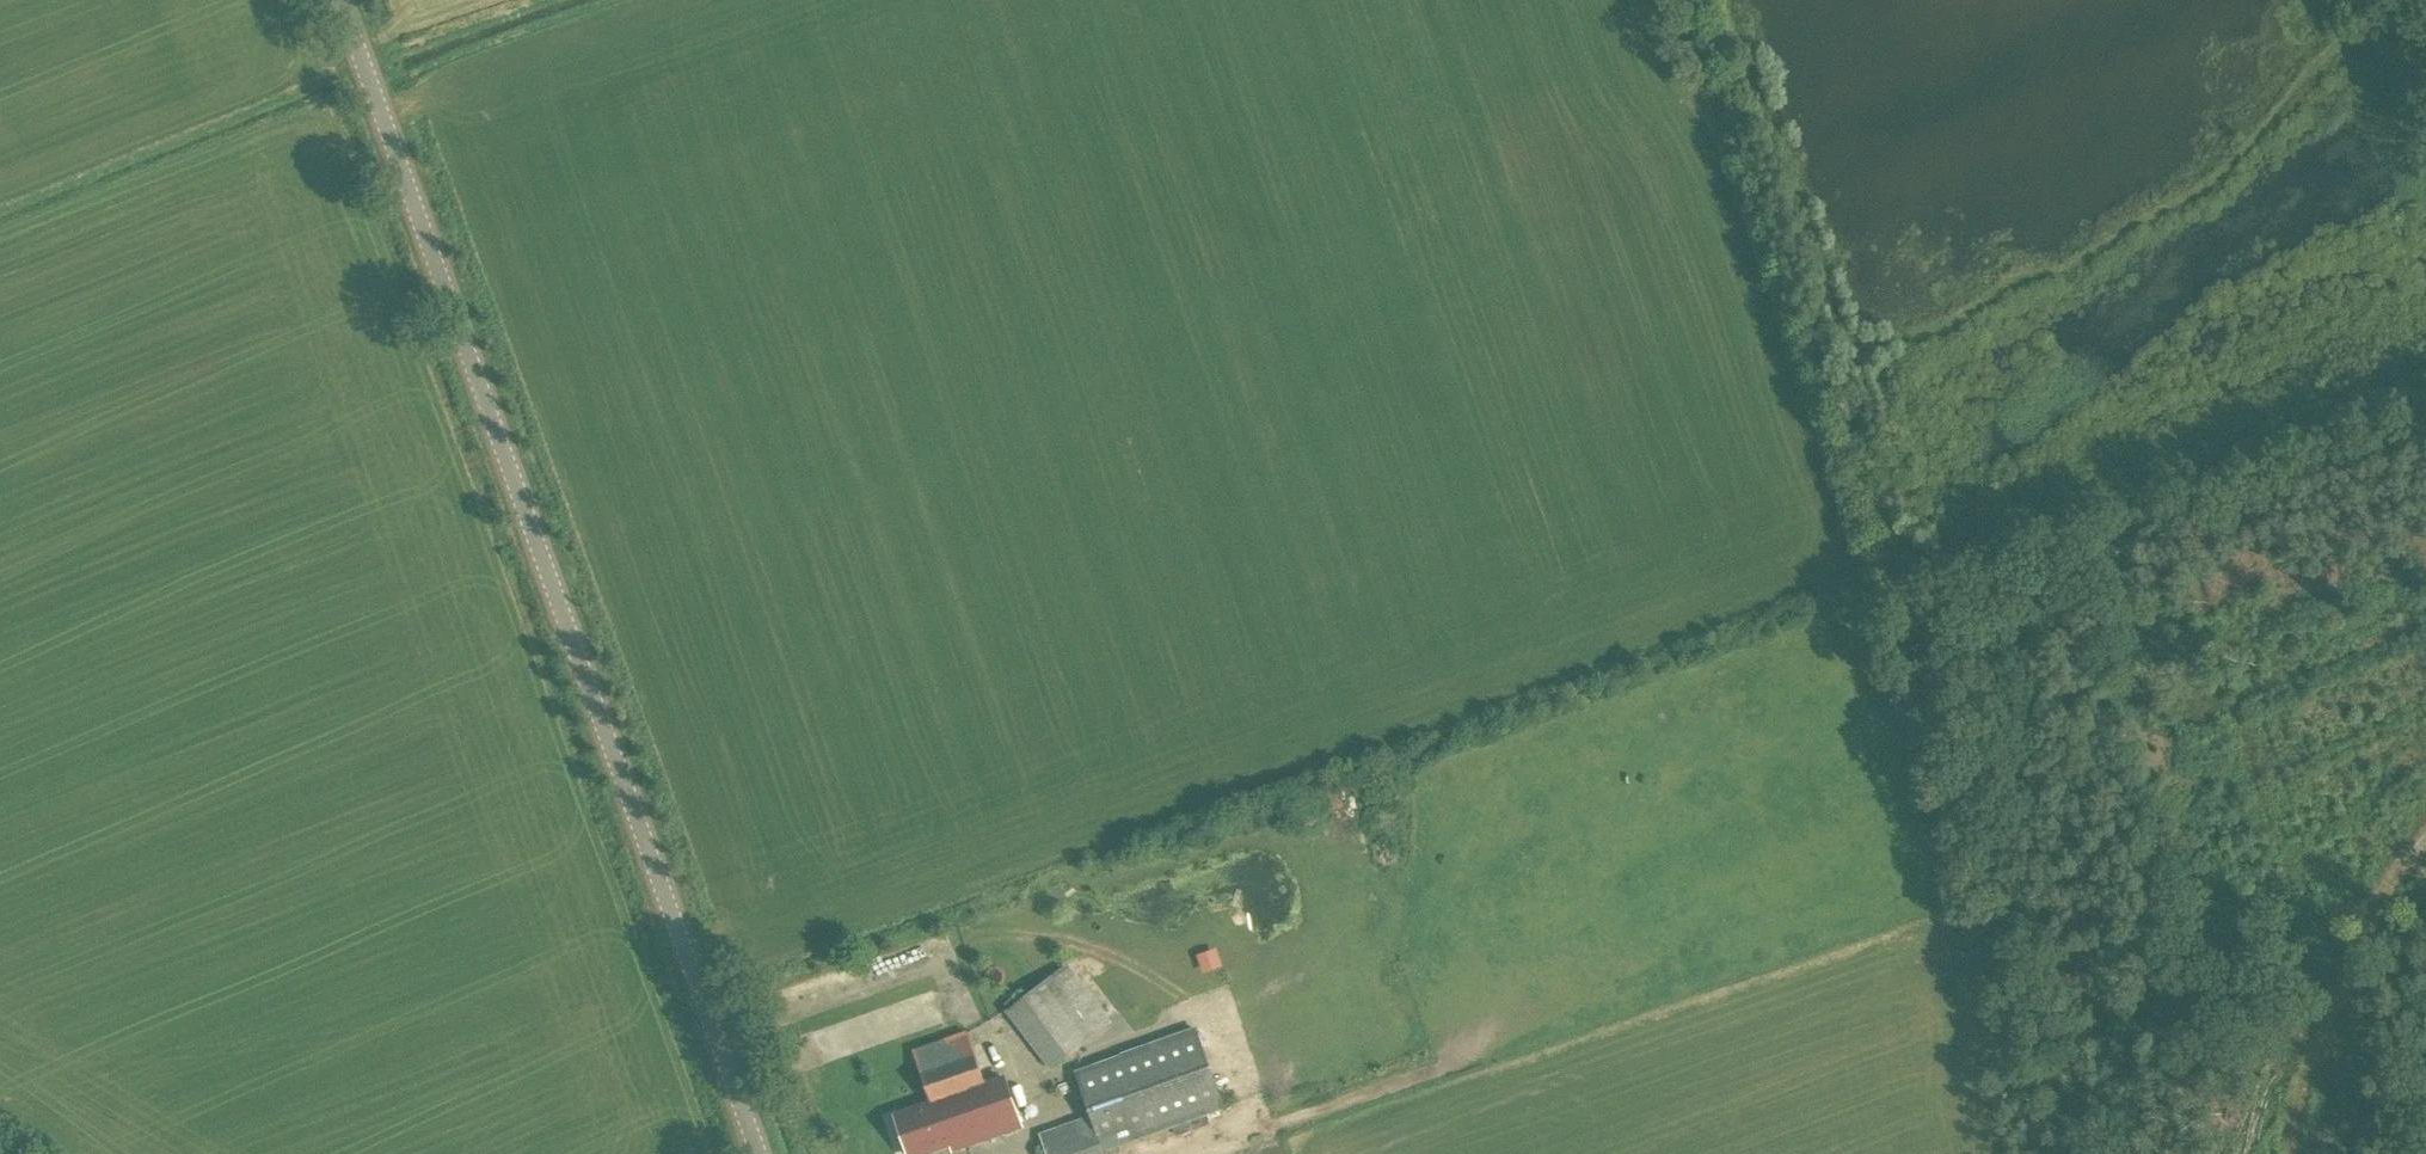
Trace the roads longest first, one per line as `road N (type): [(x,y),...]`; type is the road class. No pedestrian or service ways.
road 1 (tertiary): [(759,1153),(340,0)]
road 2 (track): [(614,0),(371,86),(0,236)]

